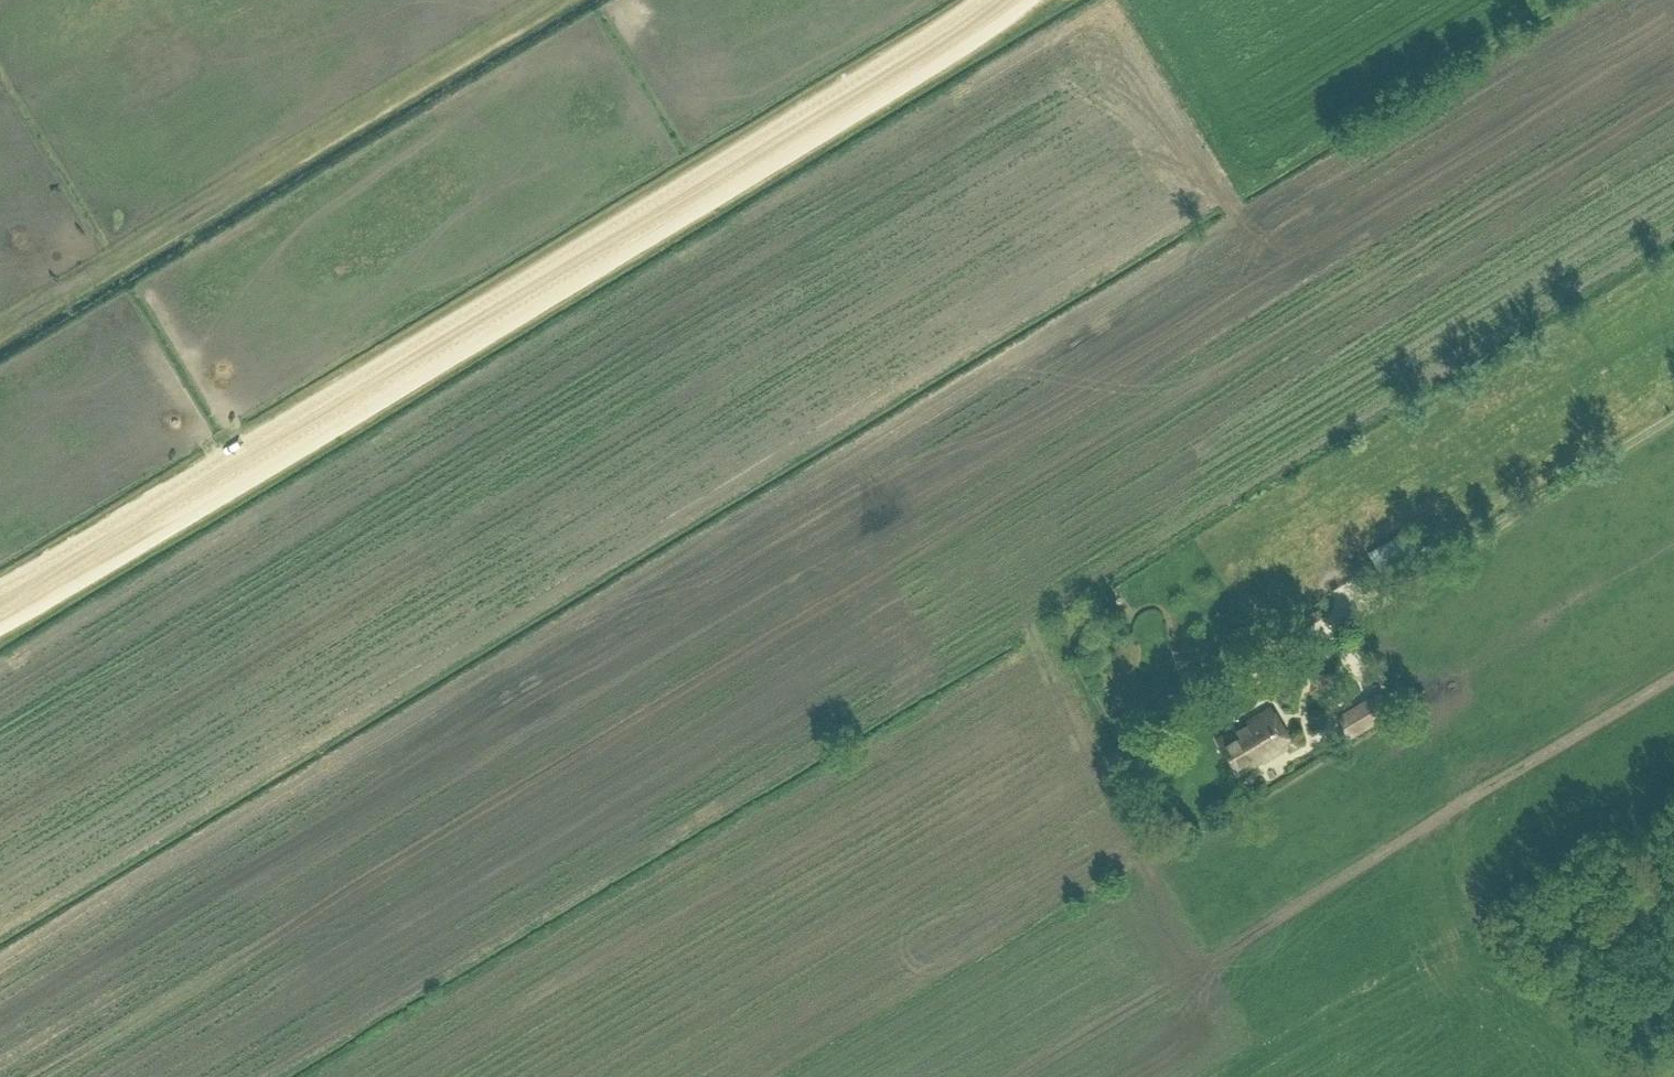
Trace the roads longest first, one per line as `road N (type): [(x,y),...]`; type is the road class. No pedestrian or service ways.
road 1 (track): [(1673,676),(1447,808)]

